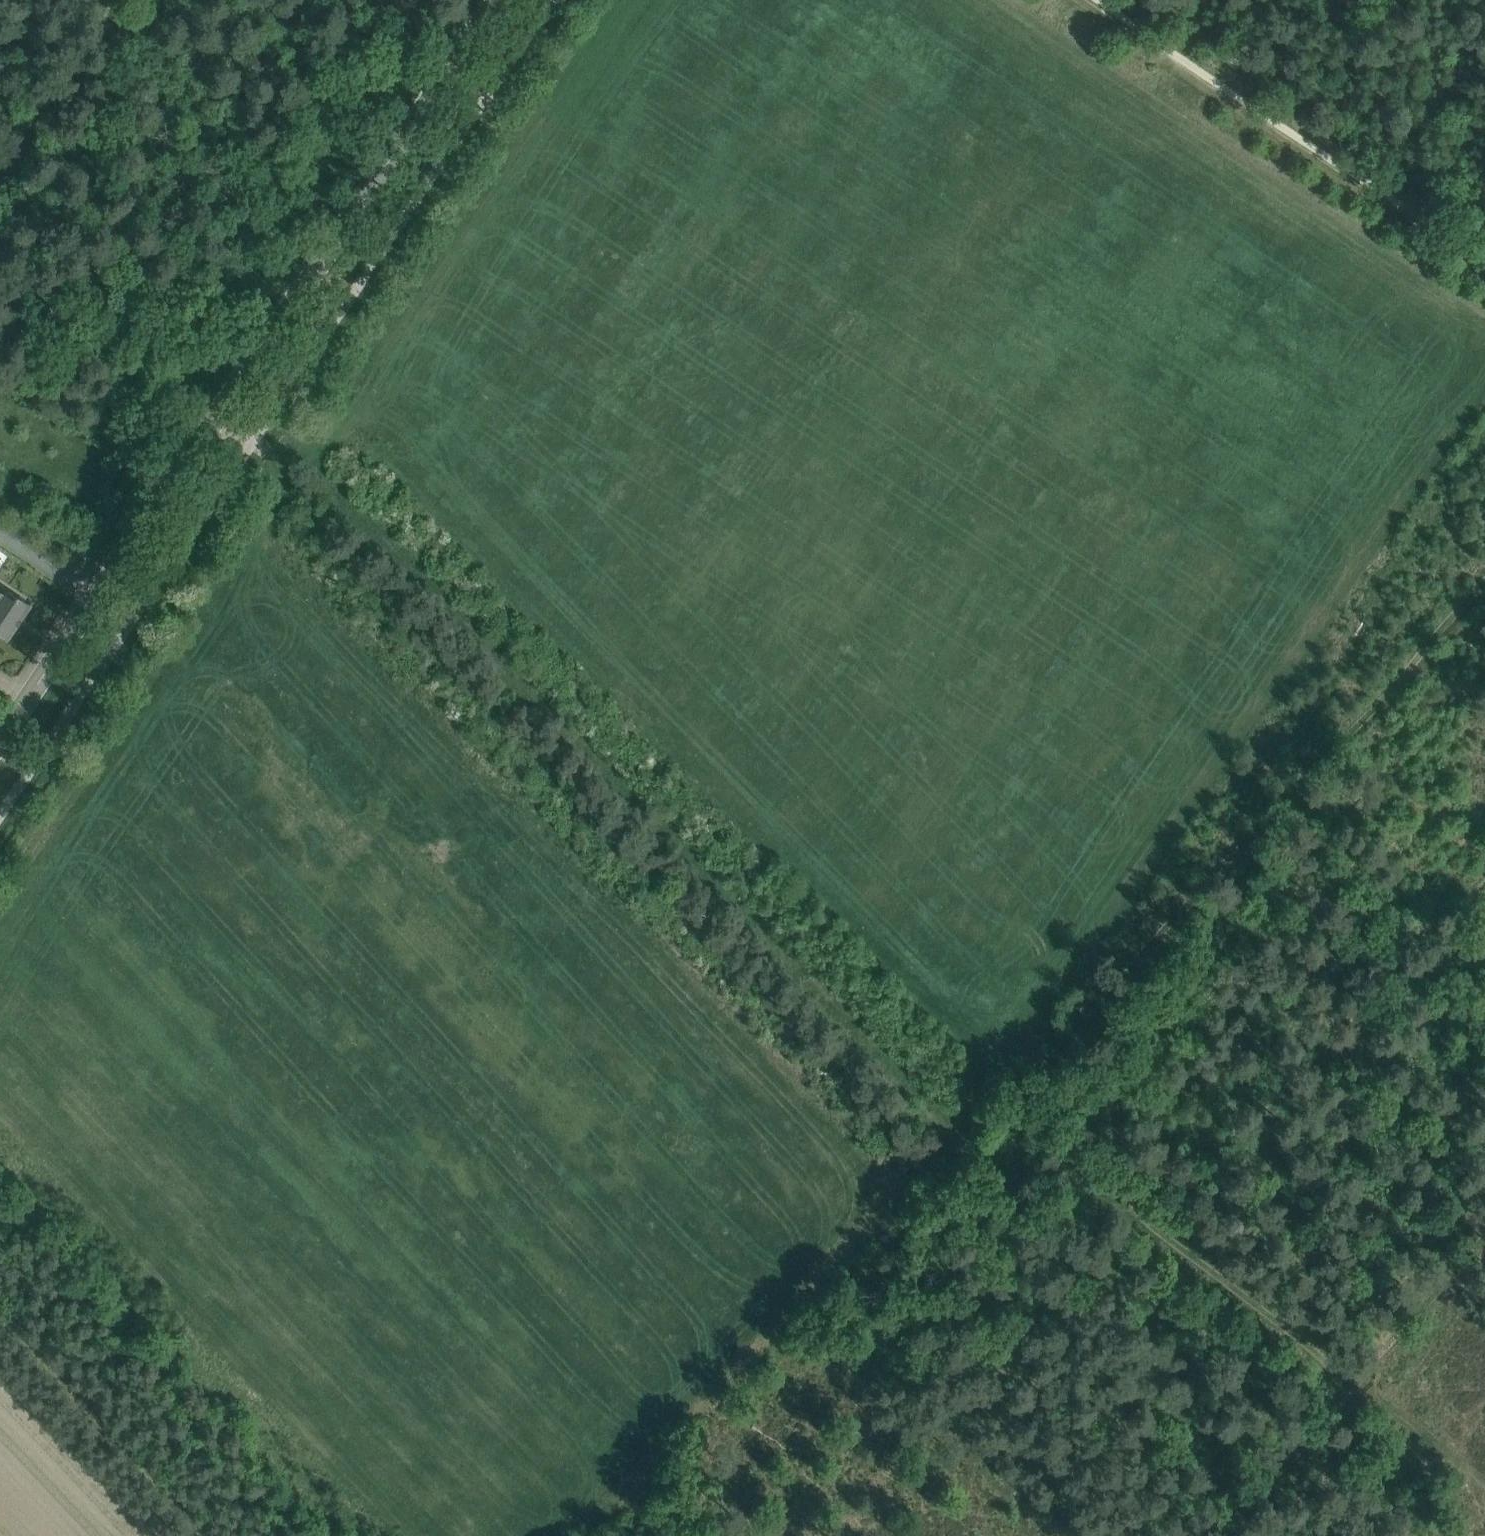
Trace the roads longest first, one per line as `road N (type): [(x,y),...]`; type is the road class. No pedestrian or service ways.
road 1 (track): [(1484,585),(1104,997),(1088,1051),(1091,1115),(1108,1183),(1484,1478)]
road 2 (secondary): [(0,740),(490,0)]
road 3 (track): [(1484,275),(1078,0)]
road 4 (track): [(0,279),(34,303),(239,0)]
road 5 (track): [(1357,1380),(1208,1535)]

